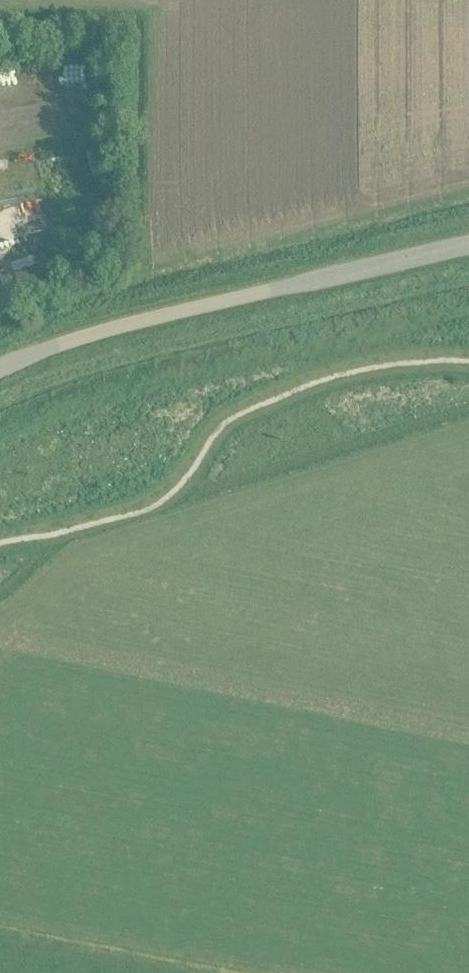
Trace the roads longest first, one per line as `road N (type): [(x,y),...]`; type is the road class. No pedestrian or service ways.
road 1 (unclassified): [(0,363),(170,310),(468,241)]

